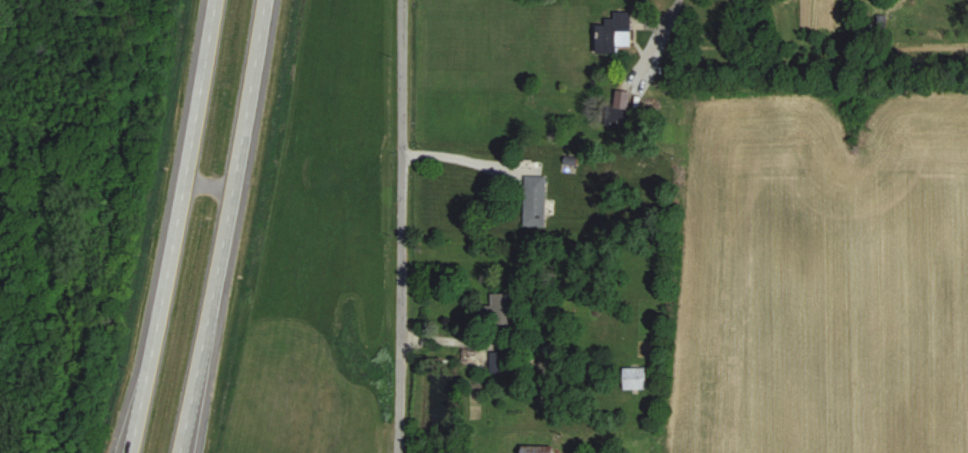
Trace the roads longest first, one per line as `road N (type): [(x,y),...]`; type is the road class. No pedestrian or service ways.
road 1 (primary): [(212,0),(187,166),(127,452)]
road 2 (primary): [(179,452),(264,0)]
road 3 (residential): [(397,452),(400,0)]

